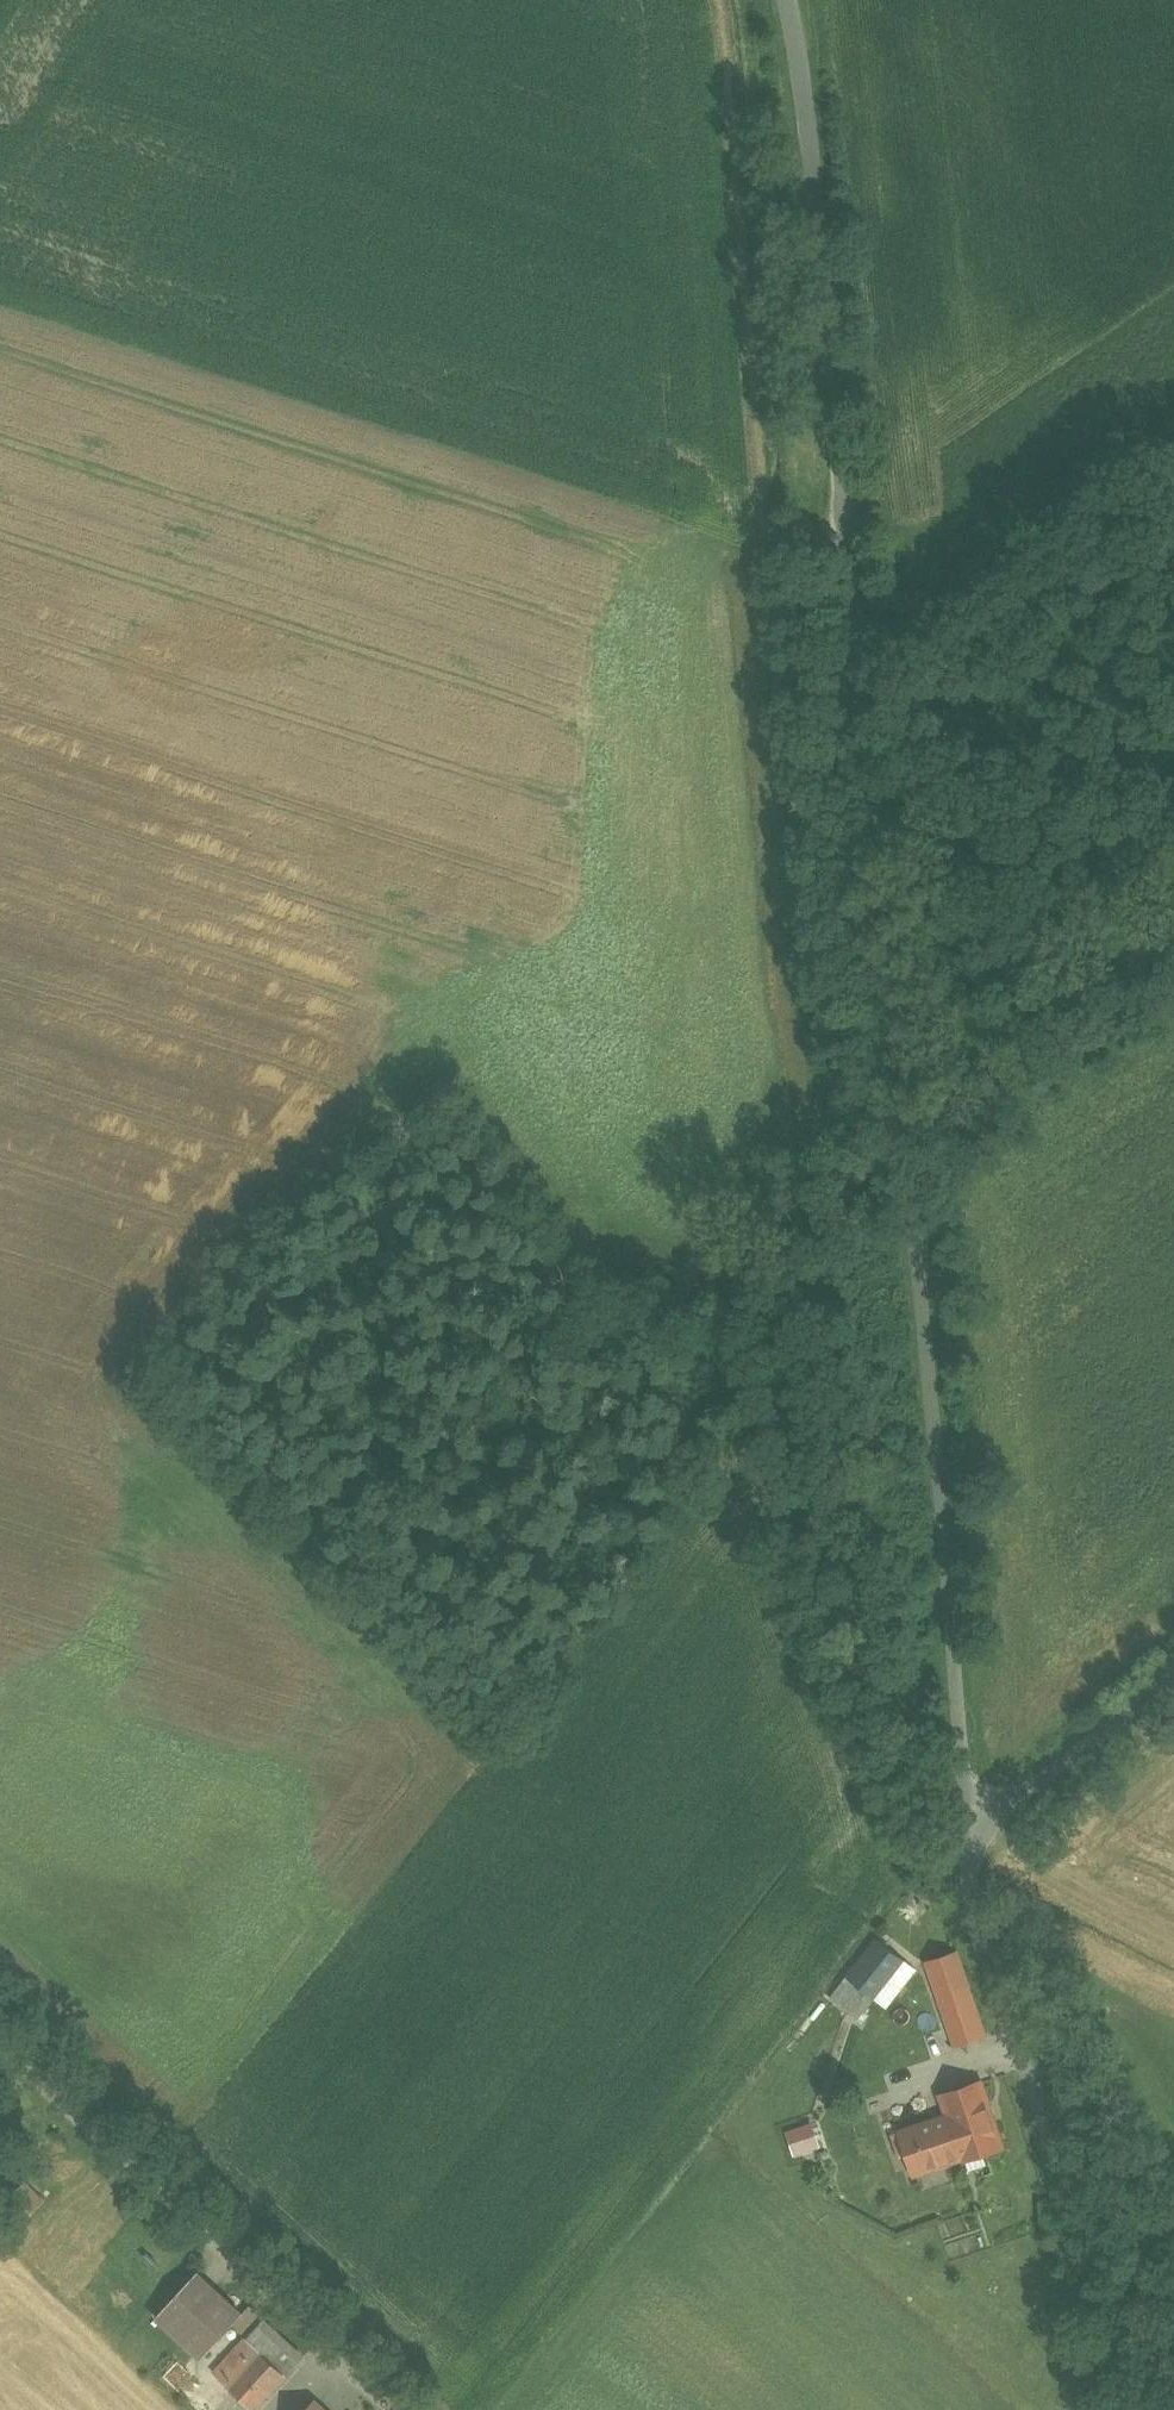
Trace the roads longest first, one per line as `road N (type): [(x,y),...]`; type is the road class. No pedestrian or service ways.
road 1 (unclassified): [(965,1847),(902,1397),(837,419),(808,102),(788,0)]
road 2 (unclassified): [(1144,2409),(979,1955),(965,1847)]
road 3 (track): [(319,2346),(0,2048)]
road 4 (unclassified): [(965,1847),(1173,1678)]

